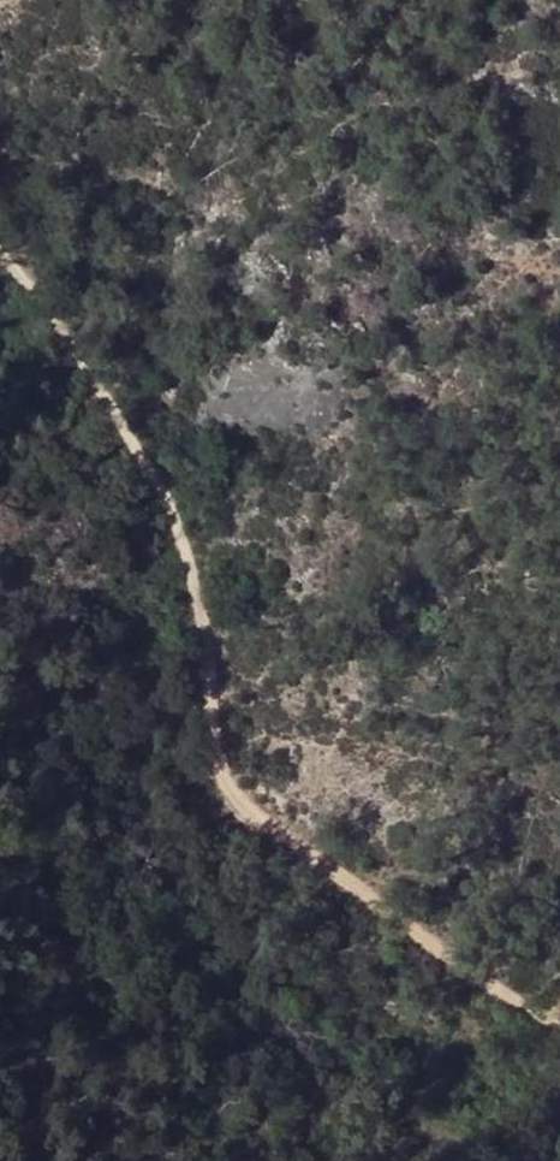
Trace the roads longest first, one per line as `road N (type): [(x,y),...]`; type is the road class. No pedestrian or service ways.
road 1 (track): [(0,258),(87,367),(163,489),(205,643),(221,775),(248,809),(559,1025)]

